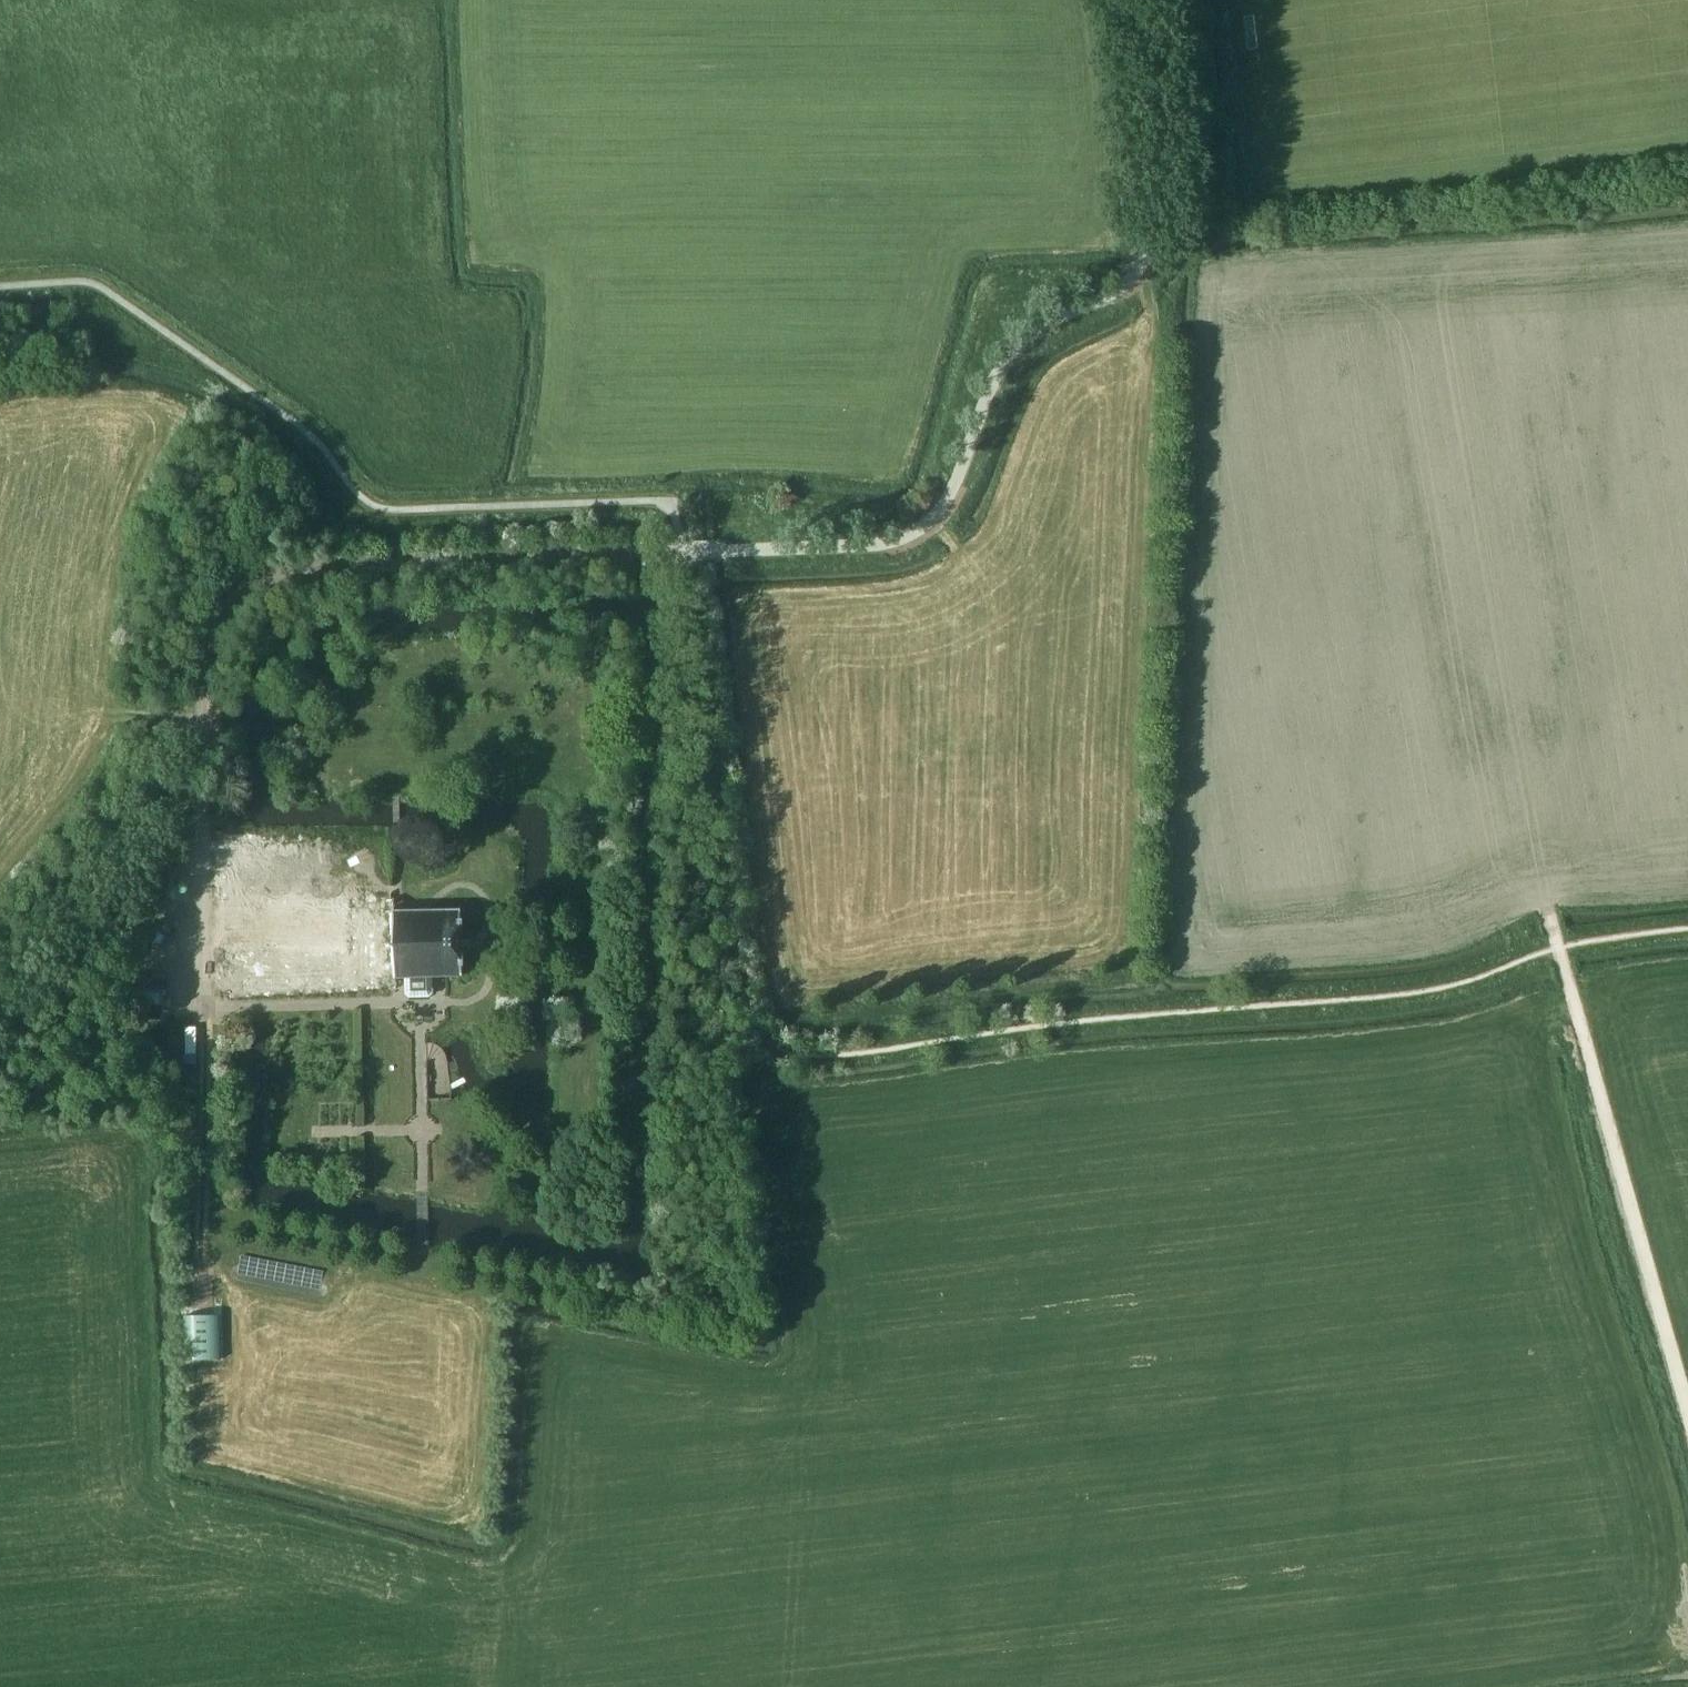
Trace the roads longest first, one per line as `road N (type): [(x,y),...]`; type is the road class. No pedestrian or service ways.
road 1 (track): [(200,885),(203,698),(214,617),(249,574),(300,563),(679,553)]
road 2 (track): [(1687,1409),(1548,902)]

